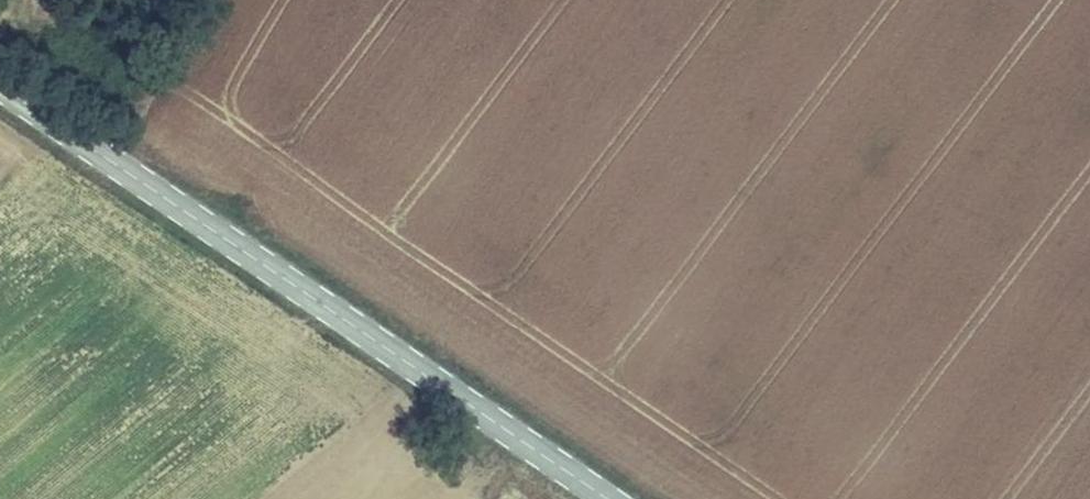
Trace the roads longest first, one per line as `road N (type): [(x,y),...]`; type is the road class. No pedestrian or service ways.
road 1 (tertiary): [(608,498),(0,81)]

